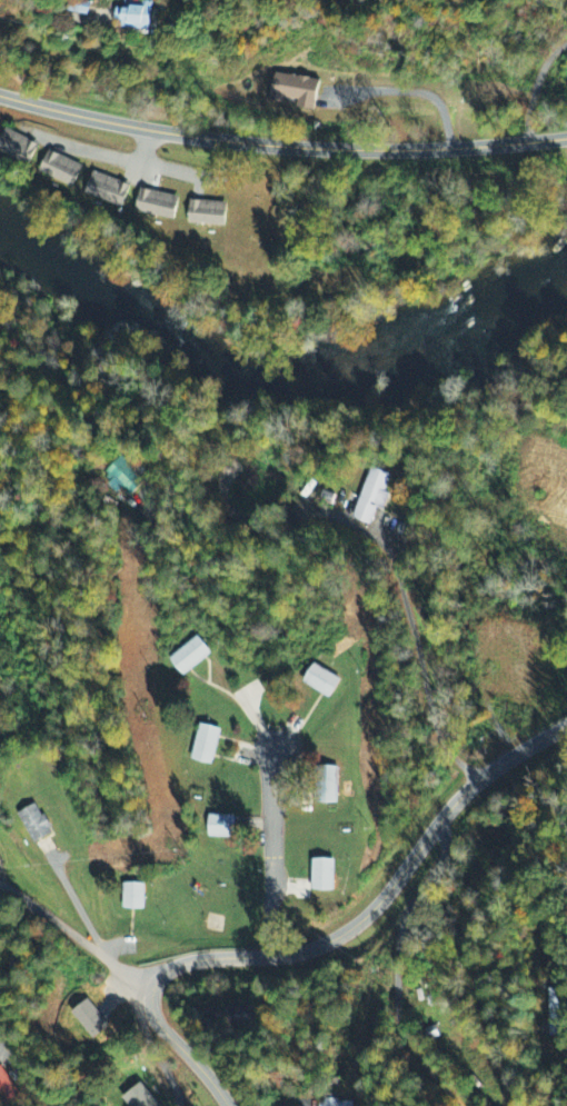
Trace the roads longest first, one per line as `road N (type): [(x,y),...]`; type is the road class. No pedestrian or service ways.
road 1 (primary): [(0,96),(190,138),(278,146),(446,149),(566,137)]
road 2 (tertiary): [(155,985),(187,963),(296,954),(337,938),(371,911),(474,784),(566,724)]
road 3 (residential): [(271,957),(275,746)]
road 4 (residential): [(155,985),(0,885)]
road 5 (tertiary): [(228,1105),(155,1017),(155,985)]

